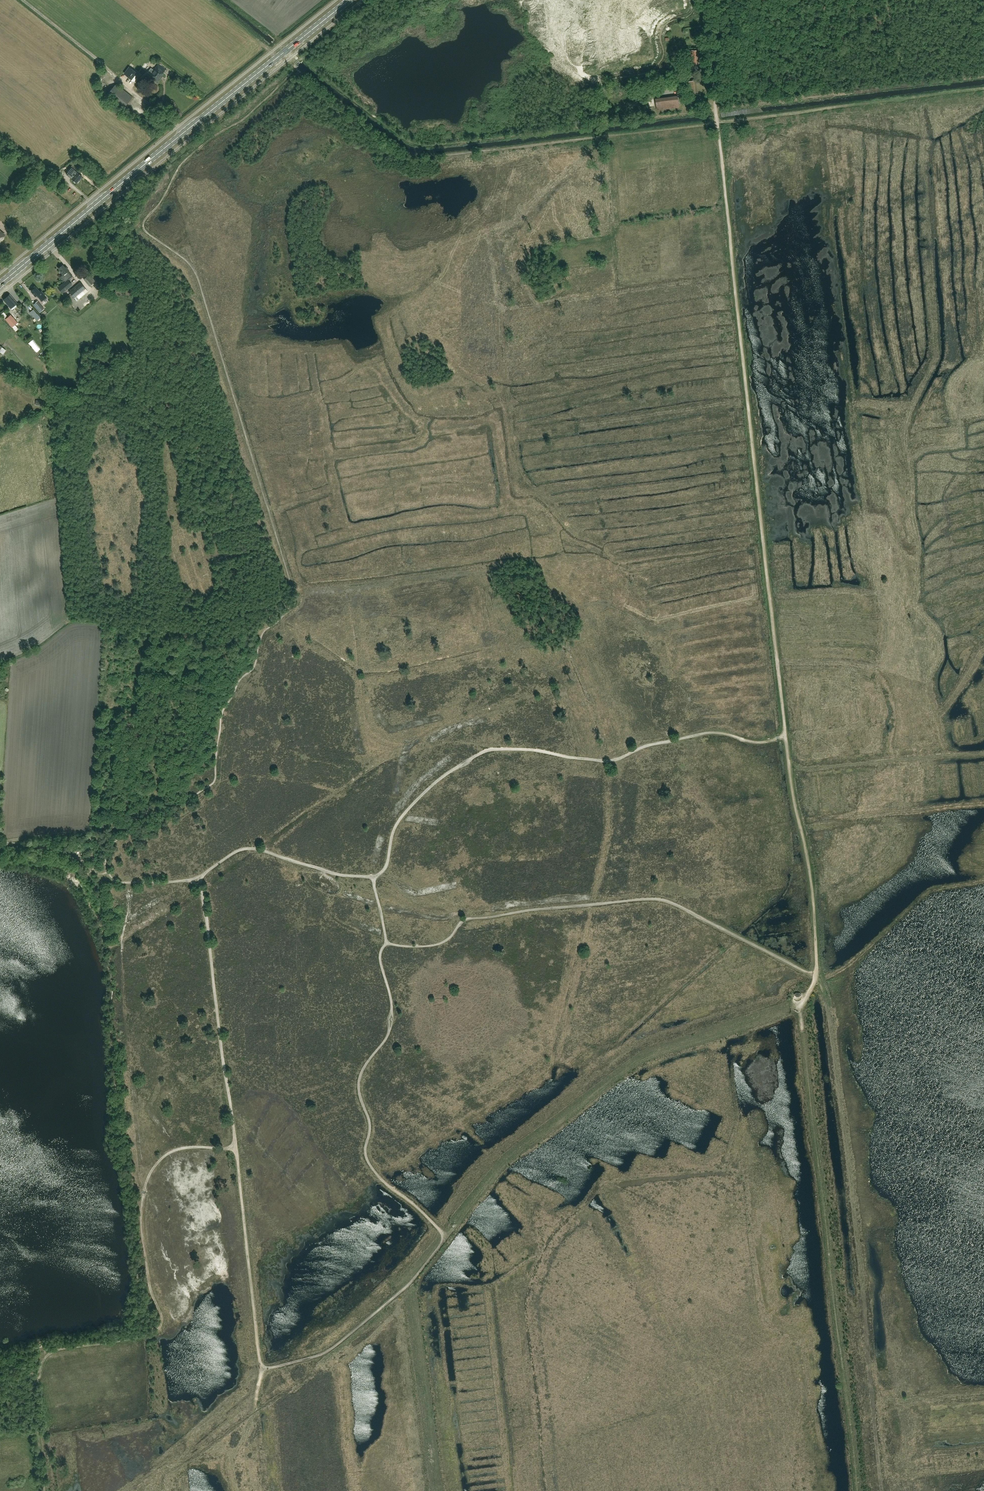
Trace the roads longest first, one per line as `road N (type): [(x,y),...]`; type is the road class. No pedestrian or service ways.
road 1 (primary): [(0,285),(350,0)]
road 2 (track): [(182,135),(22,0)]

